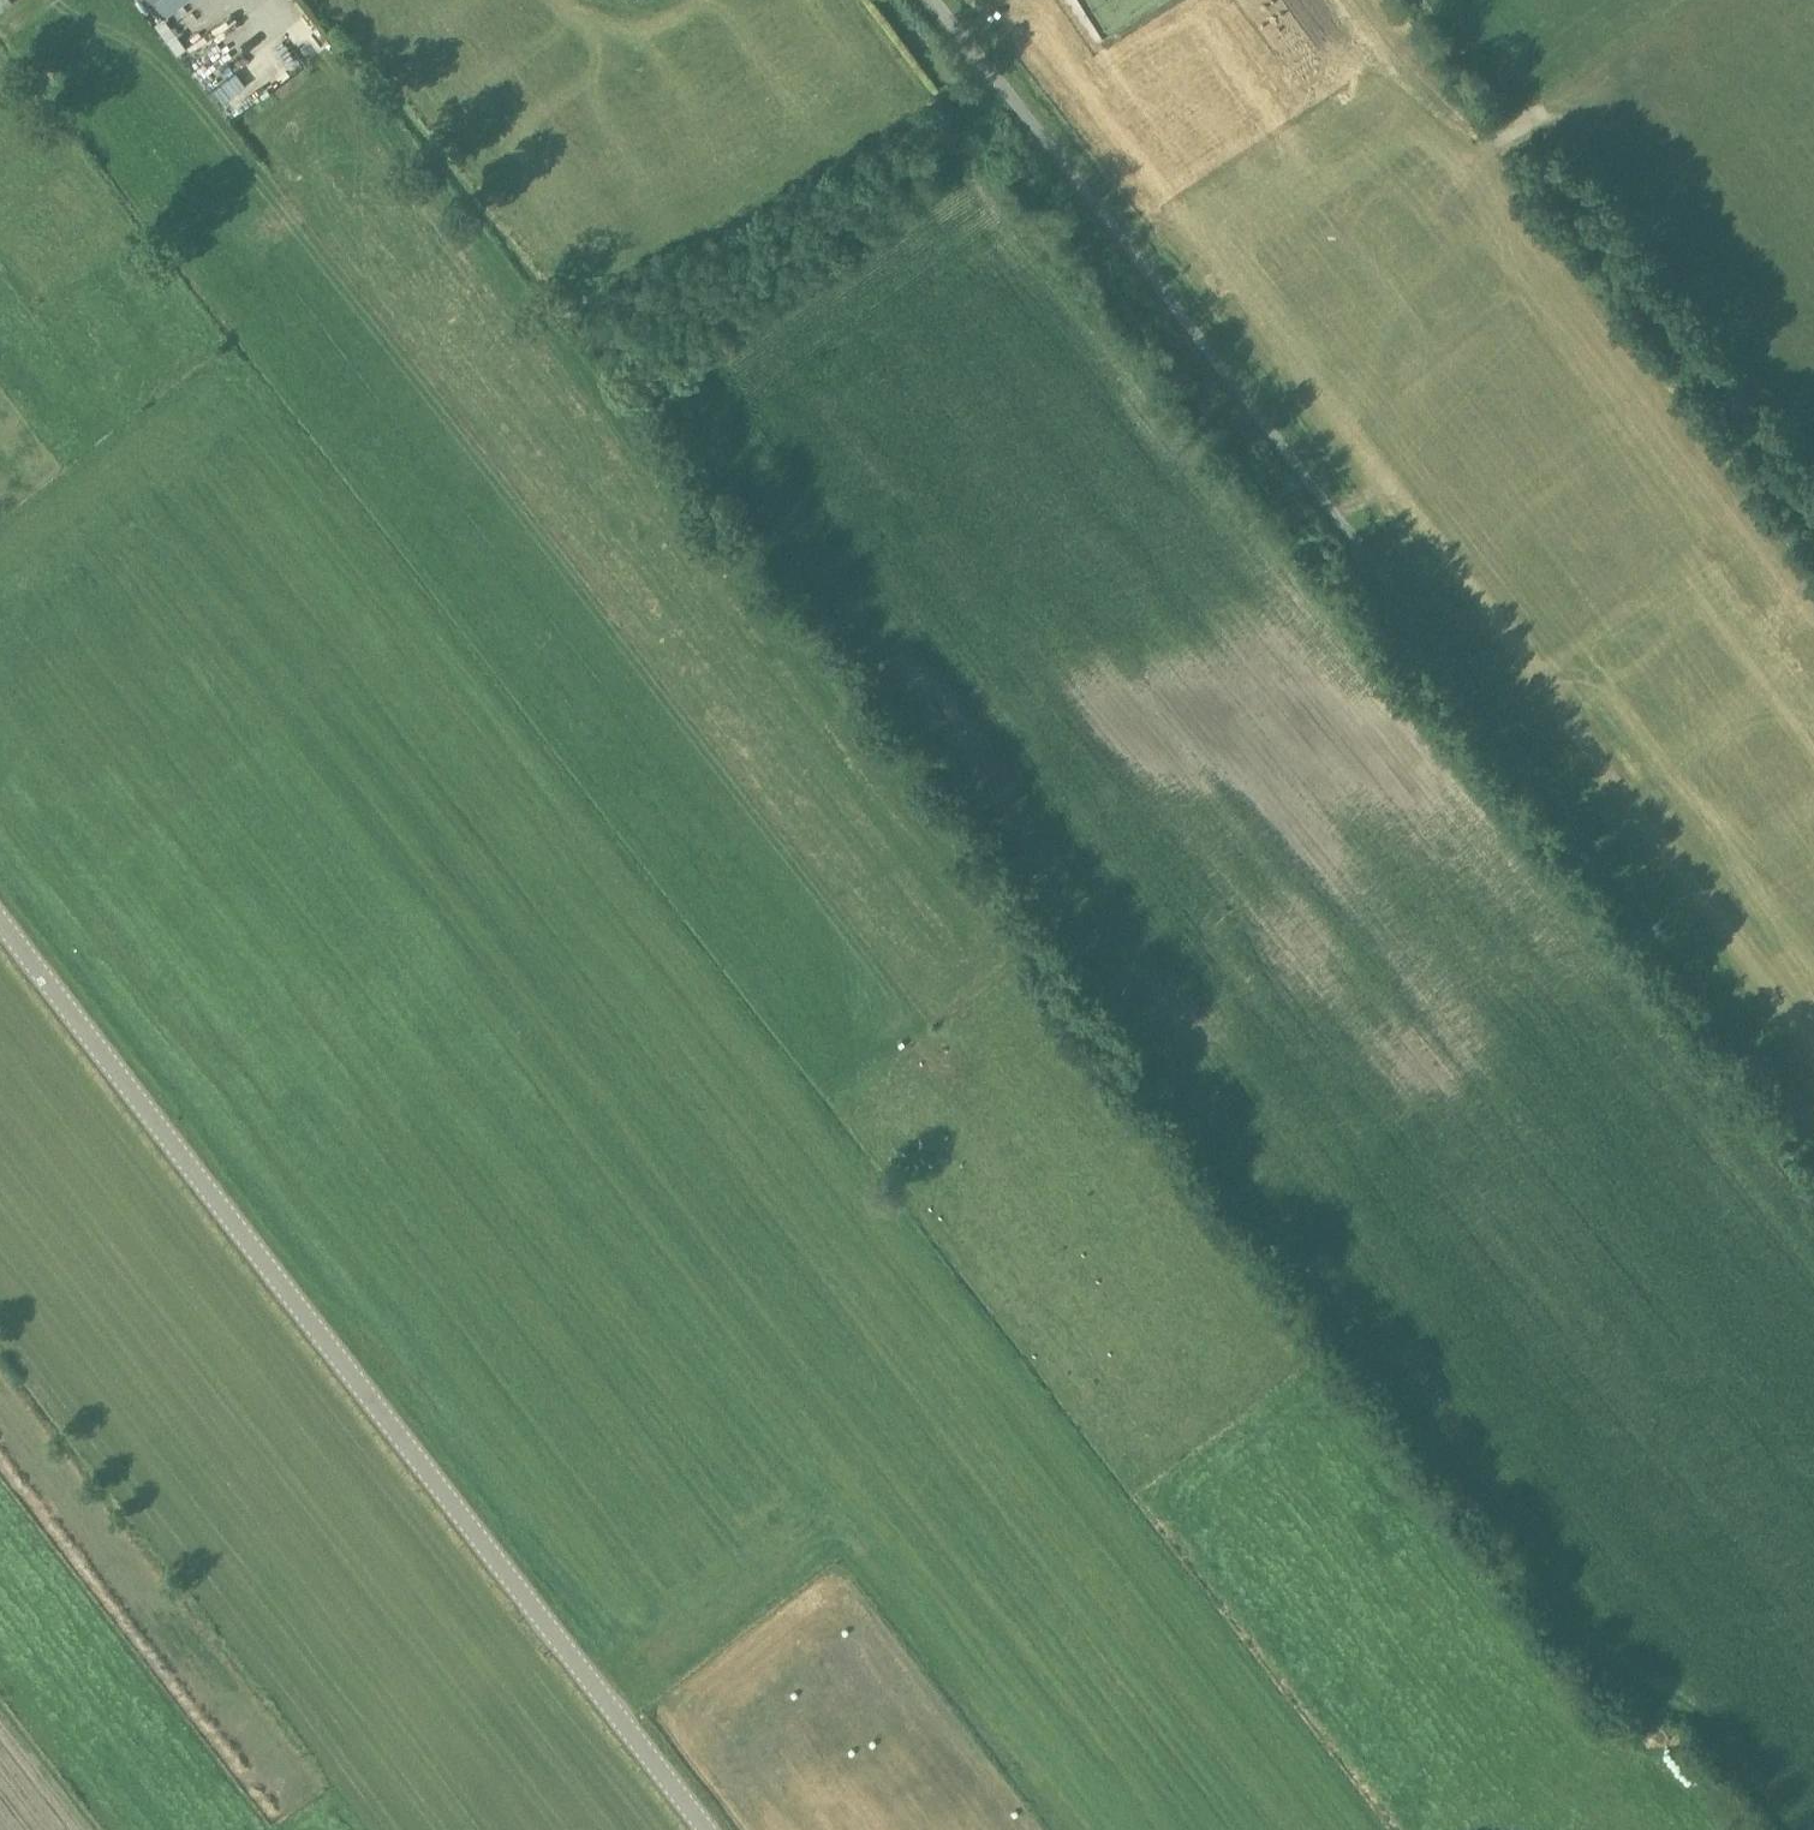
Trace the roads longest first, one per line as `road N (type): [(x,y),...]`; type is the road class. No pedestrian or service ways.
road 1 (unclassified): [(703,1829),(0,917)]

